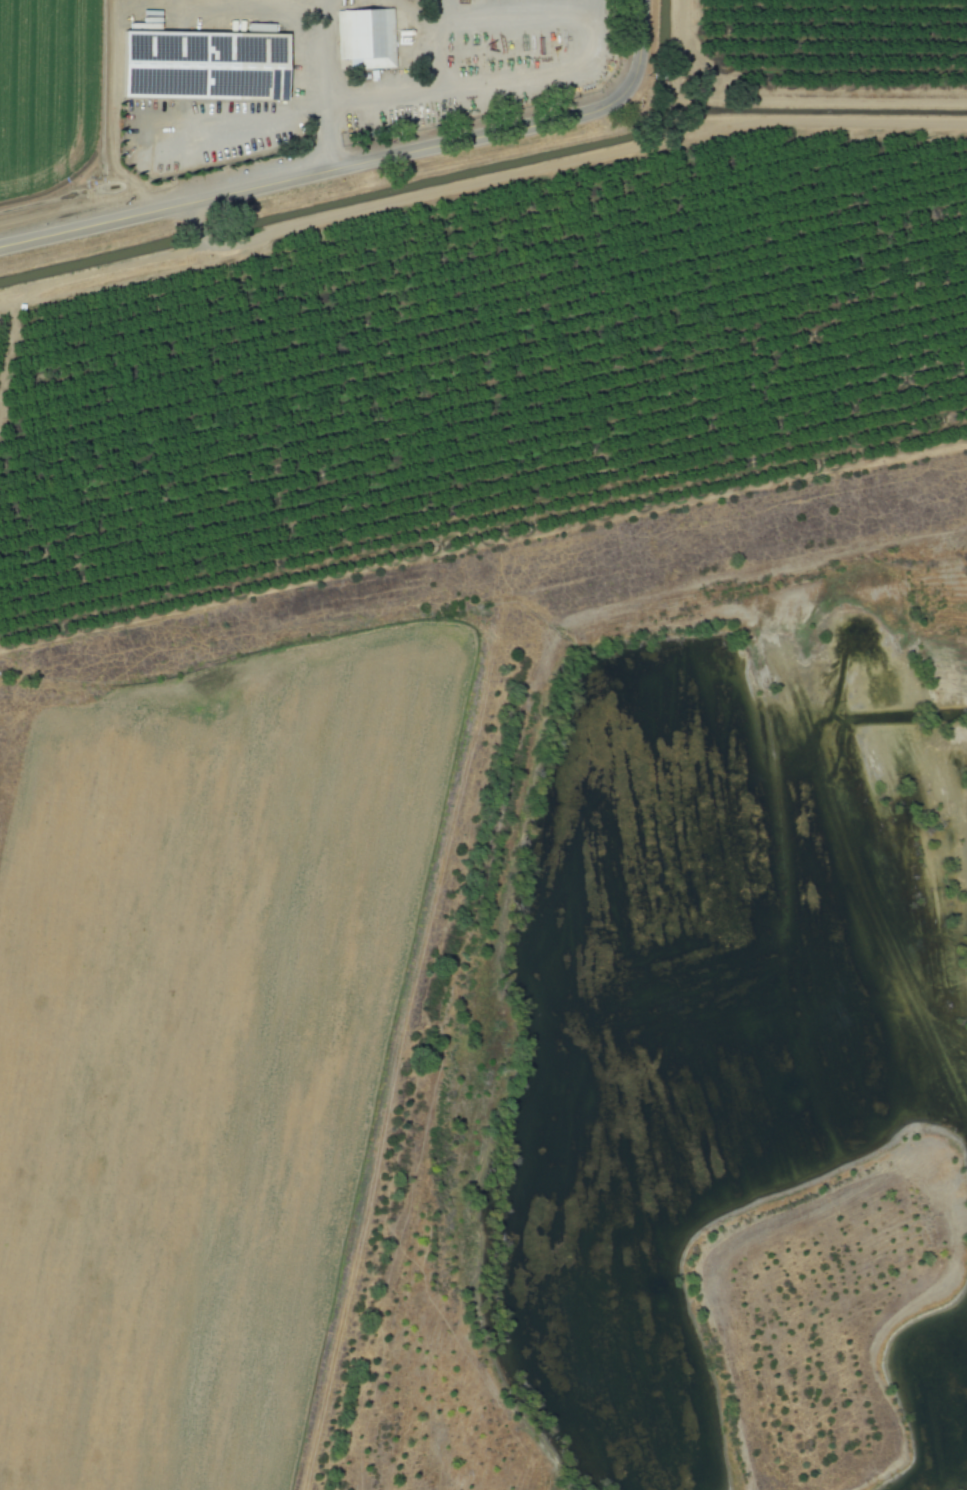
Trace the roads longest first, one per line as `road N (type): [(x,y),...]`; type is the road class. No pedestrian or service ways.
road 1 (tertiary): [(0,246),(610,105),(636,73),(641,0)]

